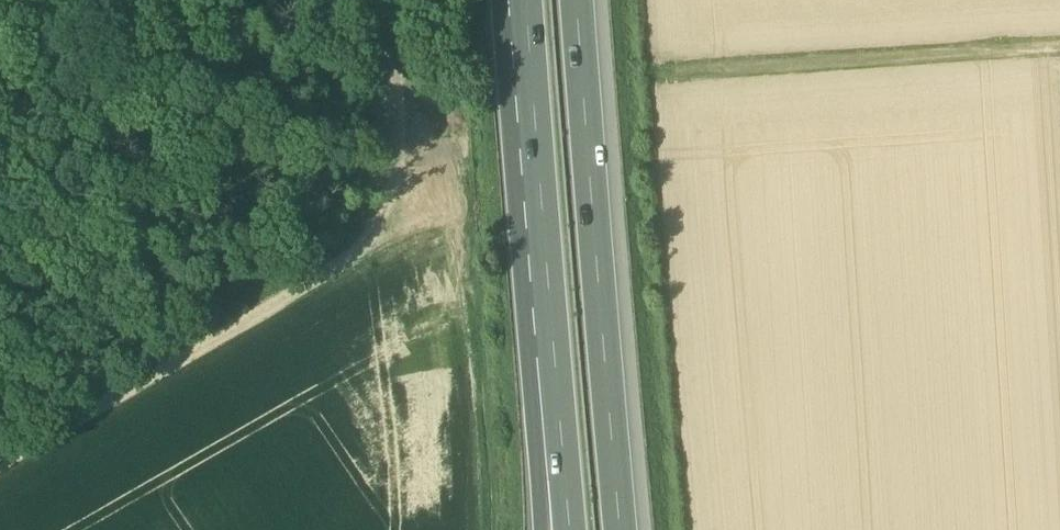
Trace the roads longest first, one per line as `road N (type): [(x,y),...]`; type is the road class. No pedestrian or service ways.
road 1 (track): [(0,463),(359,257),(412,201),(427,130),(397,0)]
road 2 (motorway): [(618,529),(572,0)]
road 3 (track): [(1059,52),(658,78)]
road 4 (motorway): [(522,0),(549,343)]
road 5 (motorway): [(549,343),(566,529)]
road 6 (motorway): [(549,343),(539,529)]

